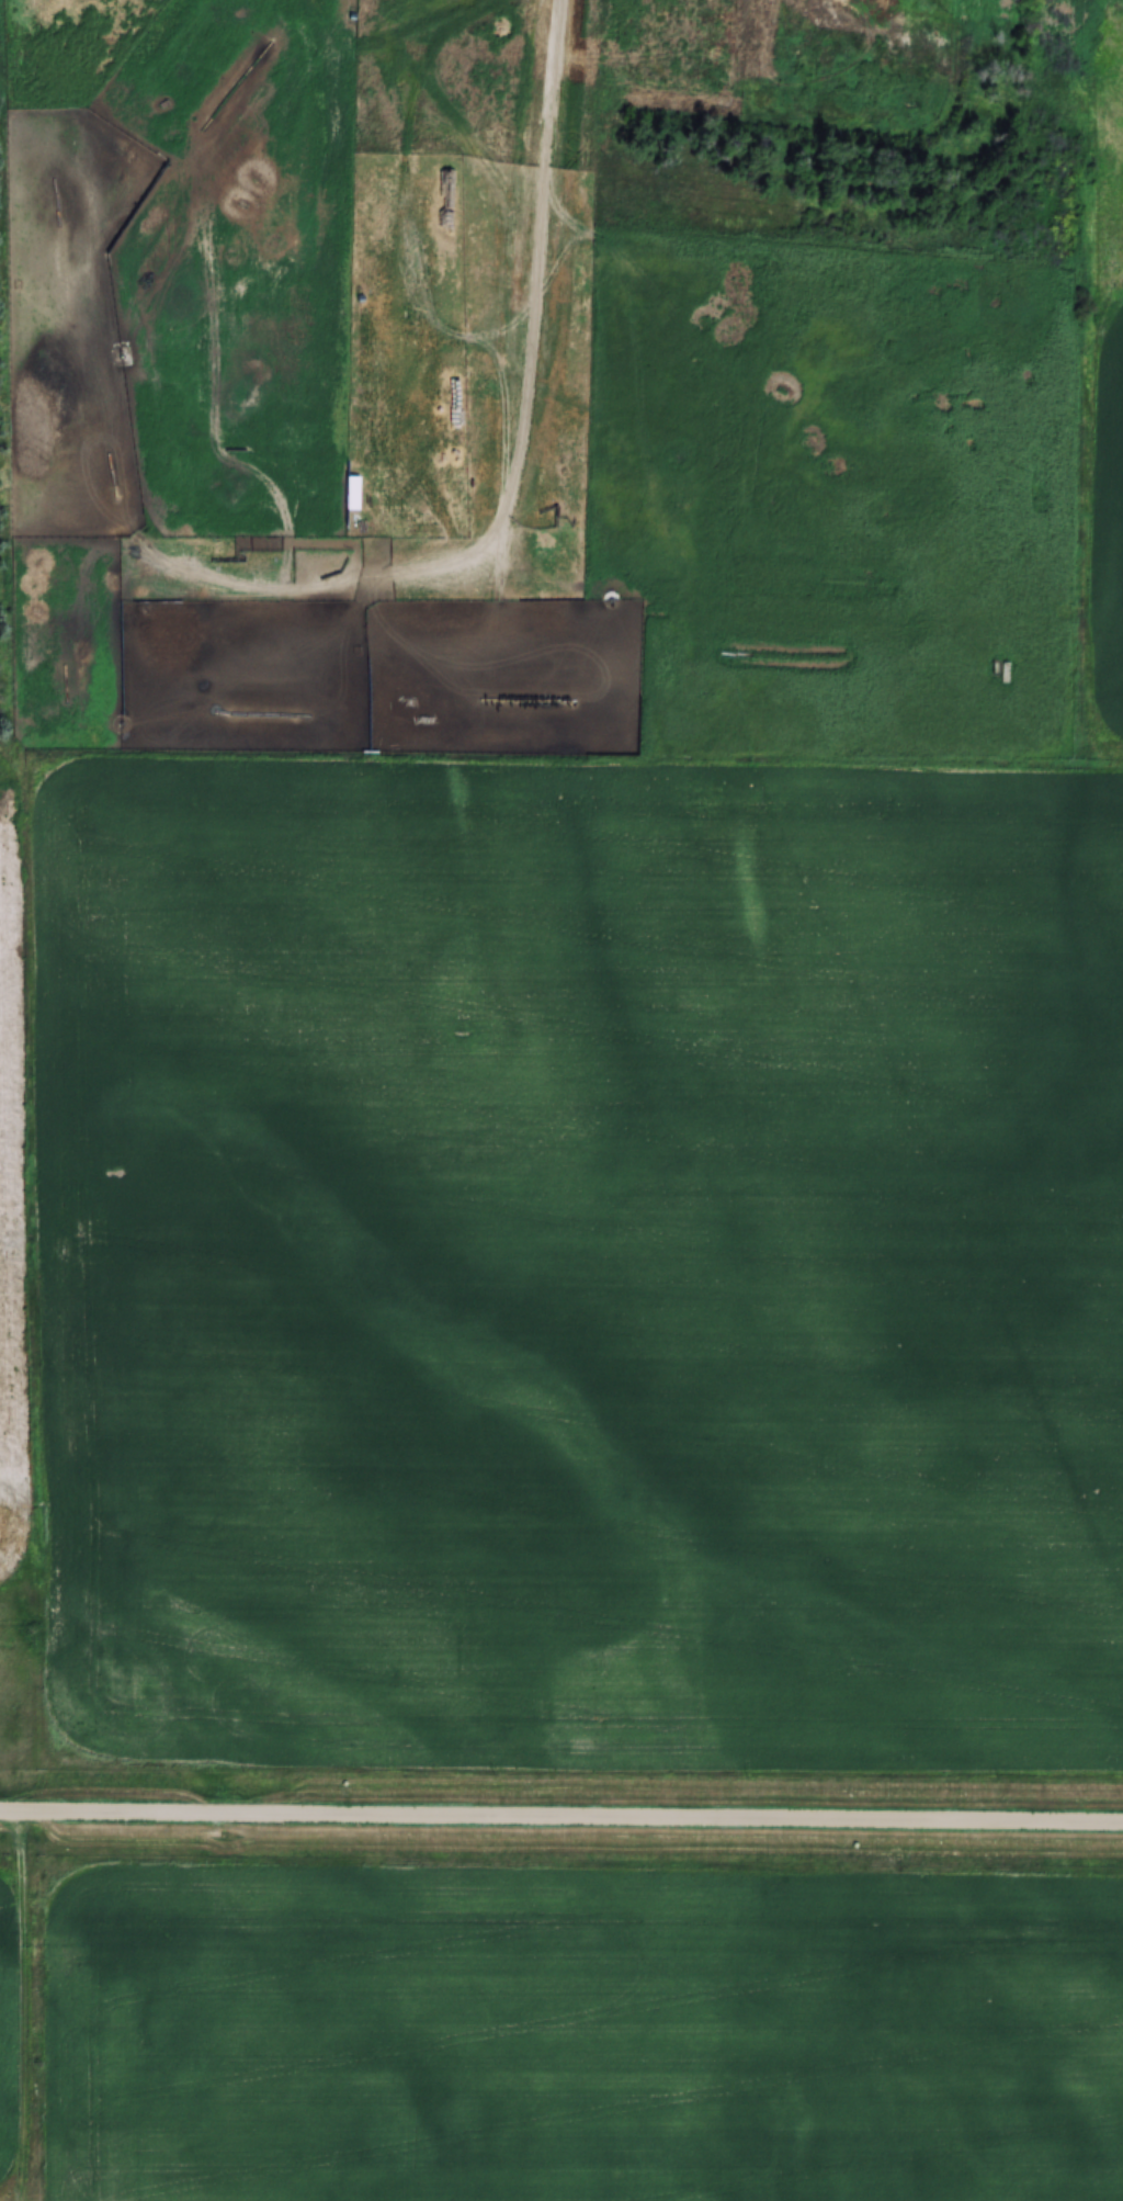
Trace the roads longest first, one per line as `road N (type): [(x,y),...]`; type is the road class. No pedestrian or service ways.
road 1 (residential): [(0,1811),(1122,1820)]

